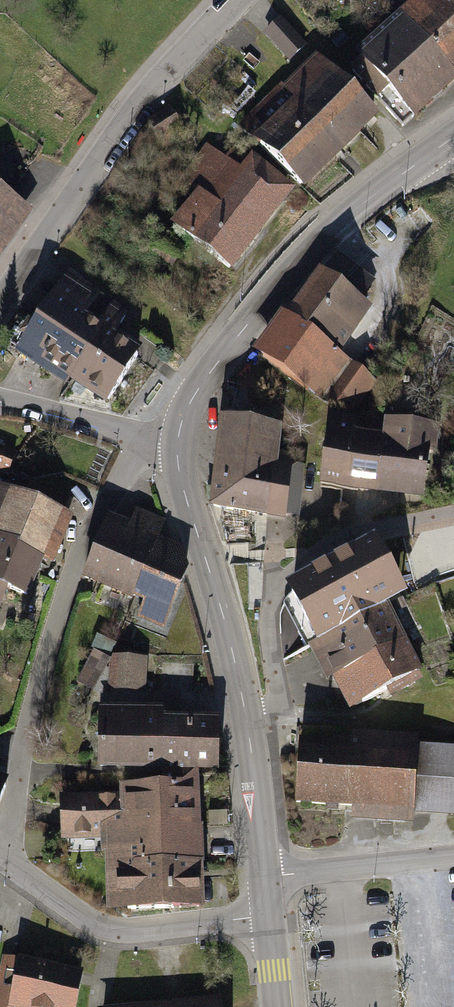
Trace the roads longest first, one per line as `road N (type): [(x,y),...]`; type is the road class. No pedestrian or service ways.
road 1 (residential): [(12,863),(18,770),(64,609),(95,525),(144,439)]
road 2 (residential): [(233,0),(170,65),(0,314)]
road 3 (tertiary): [(419,161),(317,244),(192,400),(177,443)]
road 4 (residential): [(247,716),(281,706),(267,620),(284,585),(329,550),(453,516)]
road 5 (tertiary): [(177,443),(247,716)]
road 6 (residential): [(12,863),(92,919),(137,930),(269,916)]
road 7 (residential): [(264,877),(453,859)]
road 8 (tertiary): [(247,716),(264,877)]
road 9 (residential): [(144,439),(0,396)]

